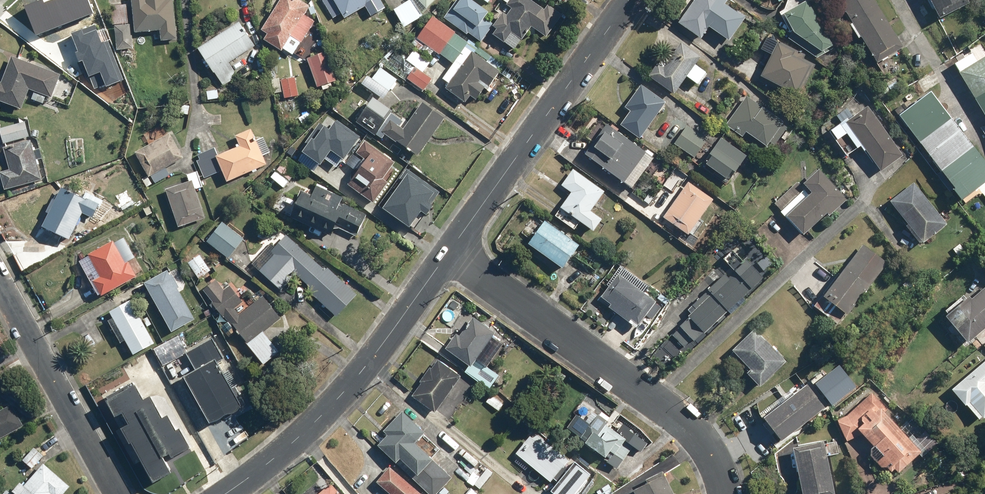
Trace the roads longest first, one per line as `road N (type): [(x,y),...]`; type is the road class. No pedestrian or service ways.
road 1 (residential): [(449,252),(677,418),(704,446),(722,493)]
road 2 (residential): [(220,493),(303,436),(344,393),(449,252)]
road 3 (residential): [(449,252),(629,0)]
road 4 (residential): [(118,493),(0,277)]

